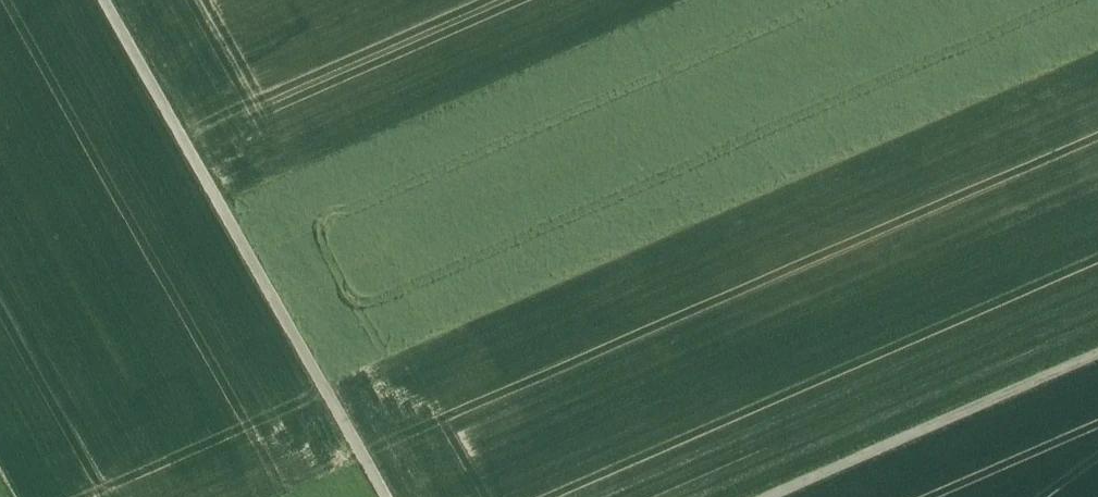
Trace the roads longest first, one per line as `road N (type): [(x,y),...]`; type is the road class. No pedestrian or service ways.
road 1 (track): [(106,0),(386,496)]
road 2 (track): [(773,496),(1097,356)]

